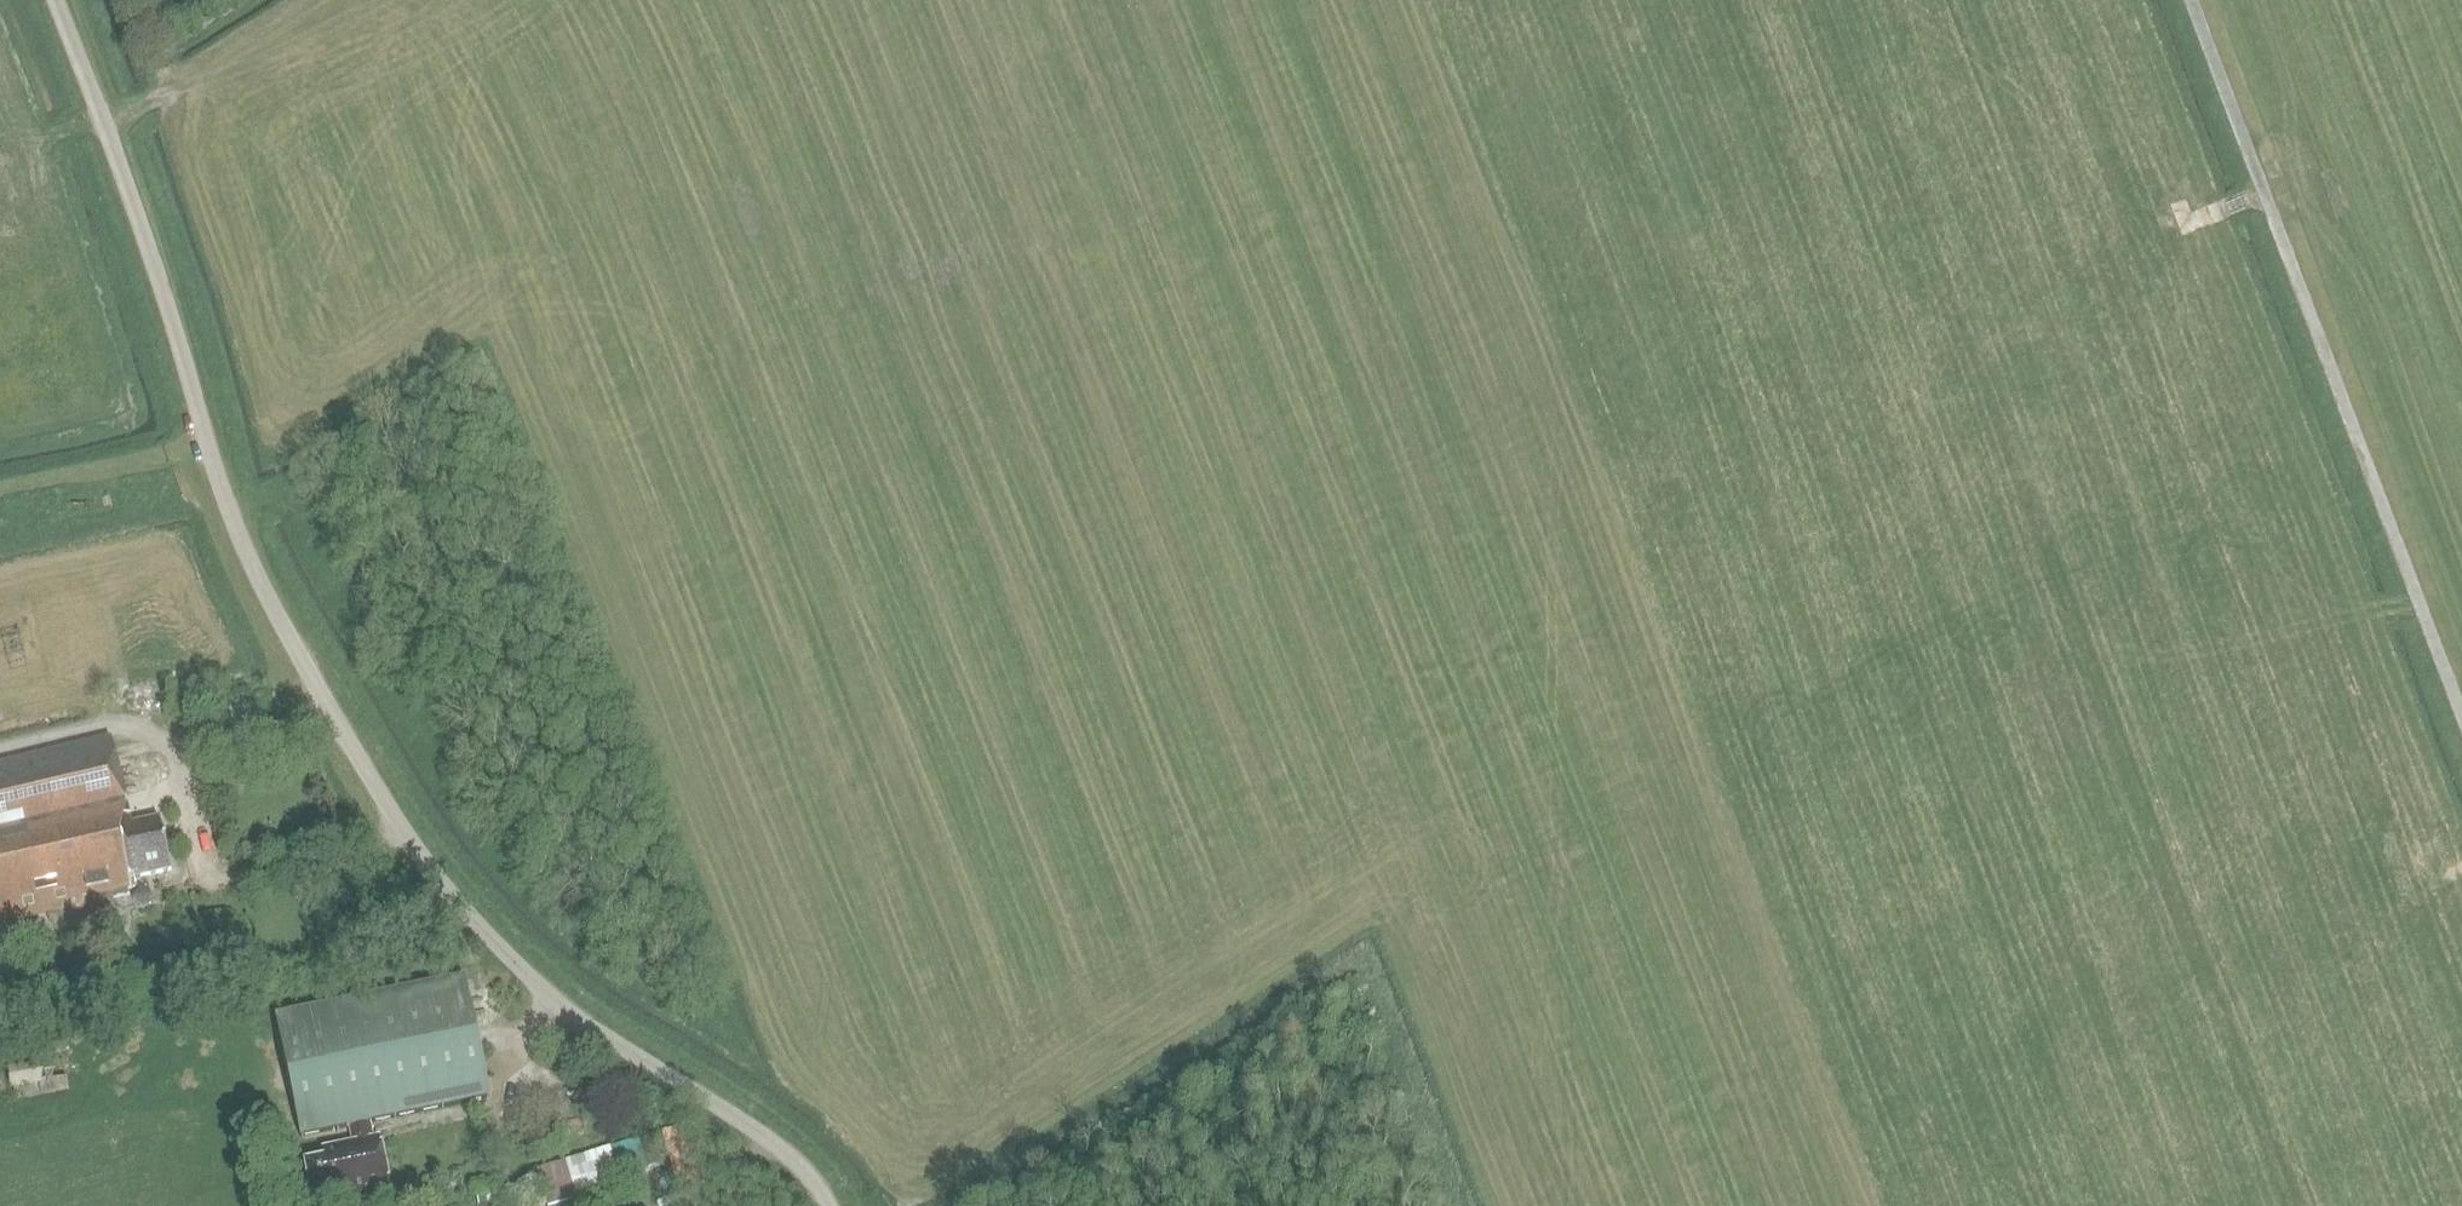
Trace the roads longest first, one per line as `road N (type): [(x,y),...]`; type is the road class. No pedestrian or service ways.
road 1 (unclassified): [(826,1205),(788,1154),(550,1000),(488,941),(413,845),(240,545),(140,222),(55,0)]
road 2 (track): [(0,493),(208,449)]

